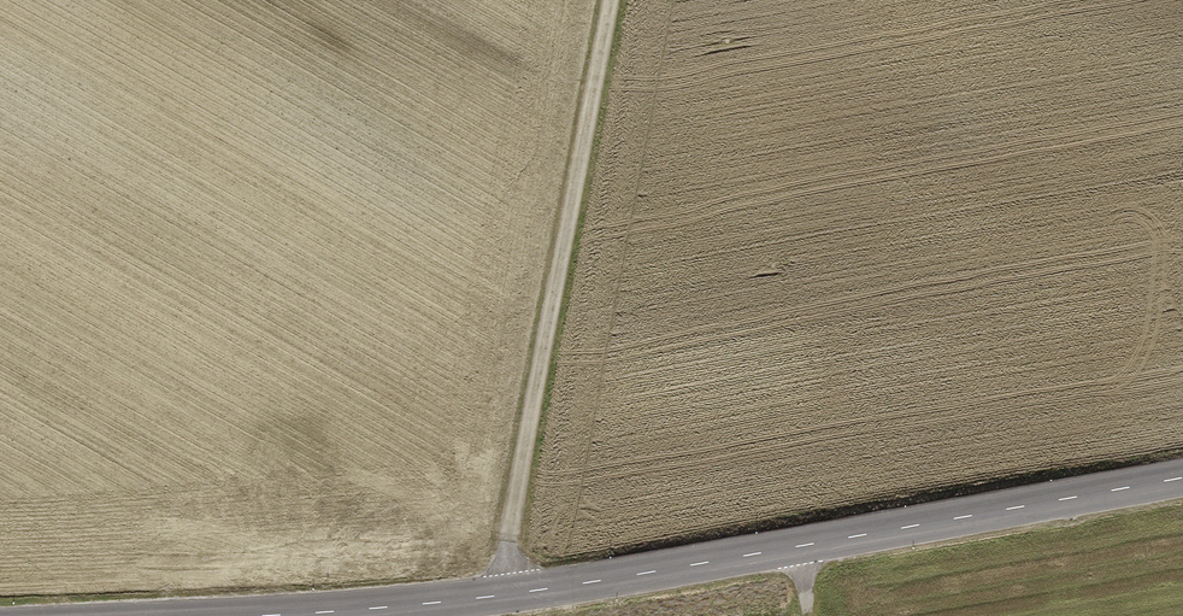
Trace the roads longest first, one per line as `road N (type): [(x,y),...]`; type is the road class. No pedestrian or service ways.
road 1 (tertiary): [(1182,477),(607,581),(421,605),(222,615)]
road 2 (track): [(514,594),(508,535),(611,0)]

